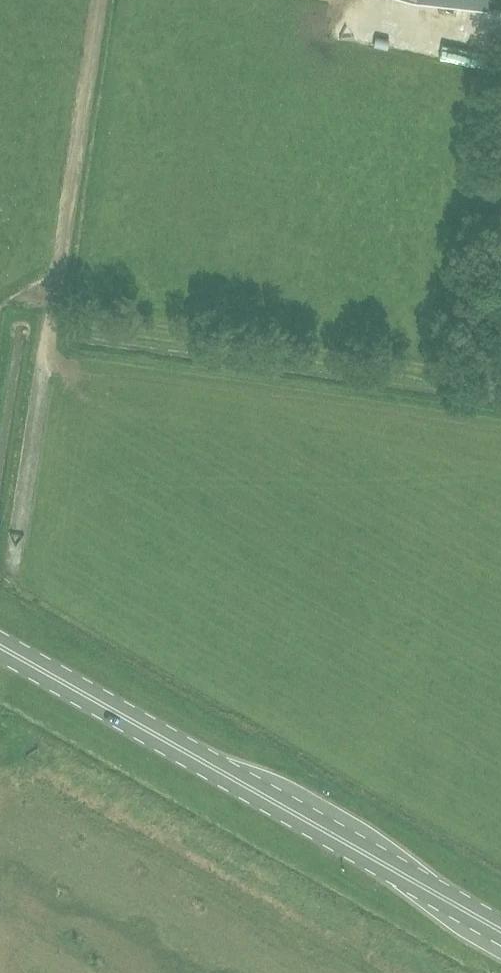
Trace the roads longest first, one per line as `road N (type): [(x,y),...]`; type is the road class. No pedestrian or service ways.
road 1 (unclassified): [(11,582),(108,0)]
road 2 (primary): [(500,929),(0,646)]

